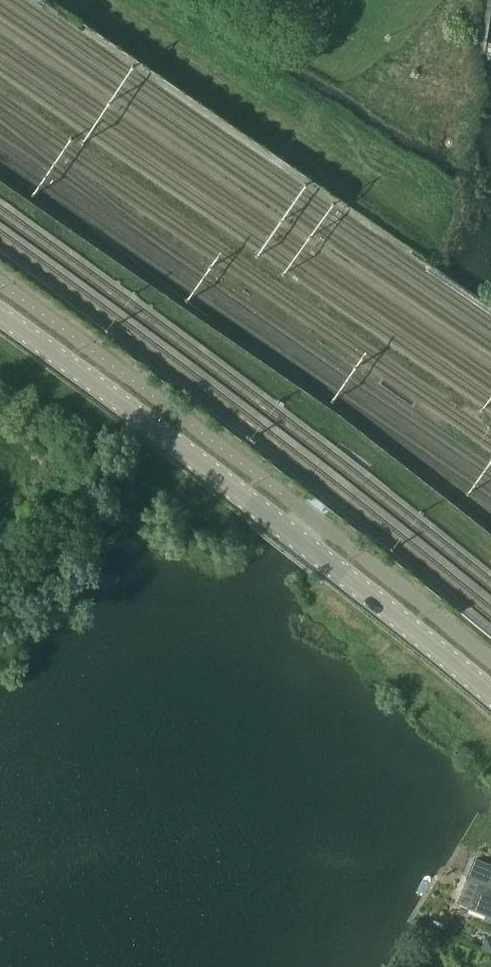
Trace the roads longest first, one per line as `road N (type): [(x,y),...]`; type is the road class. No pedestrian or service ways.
road 1 (tertiary): [(490,697),(0,319)]

